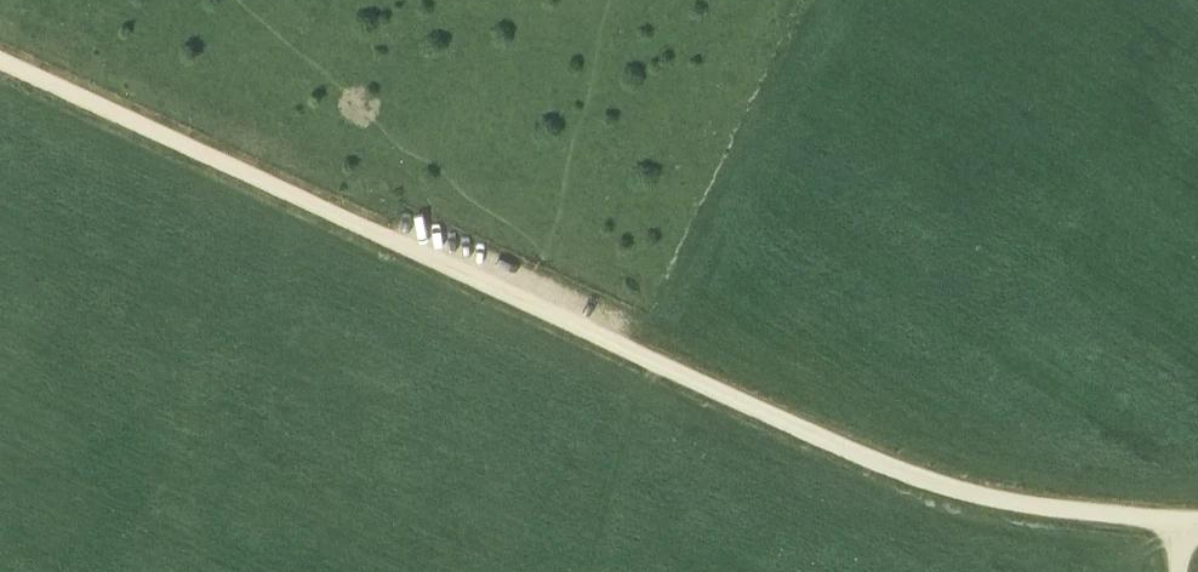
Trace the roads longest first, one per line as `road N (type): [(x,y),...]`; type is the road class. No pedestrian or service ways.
road 1 (track): [(1182,519),(1050,507),(949,487),(869,457),(0,61)]

